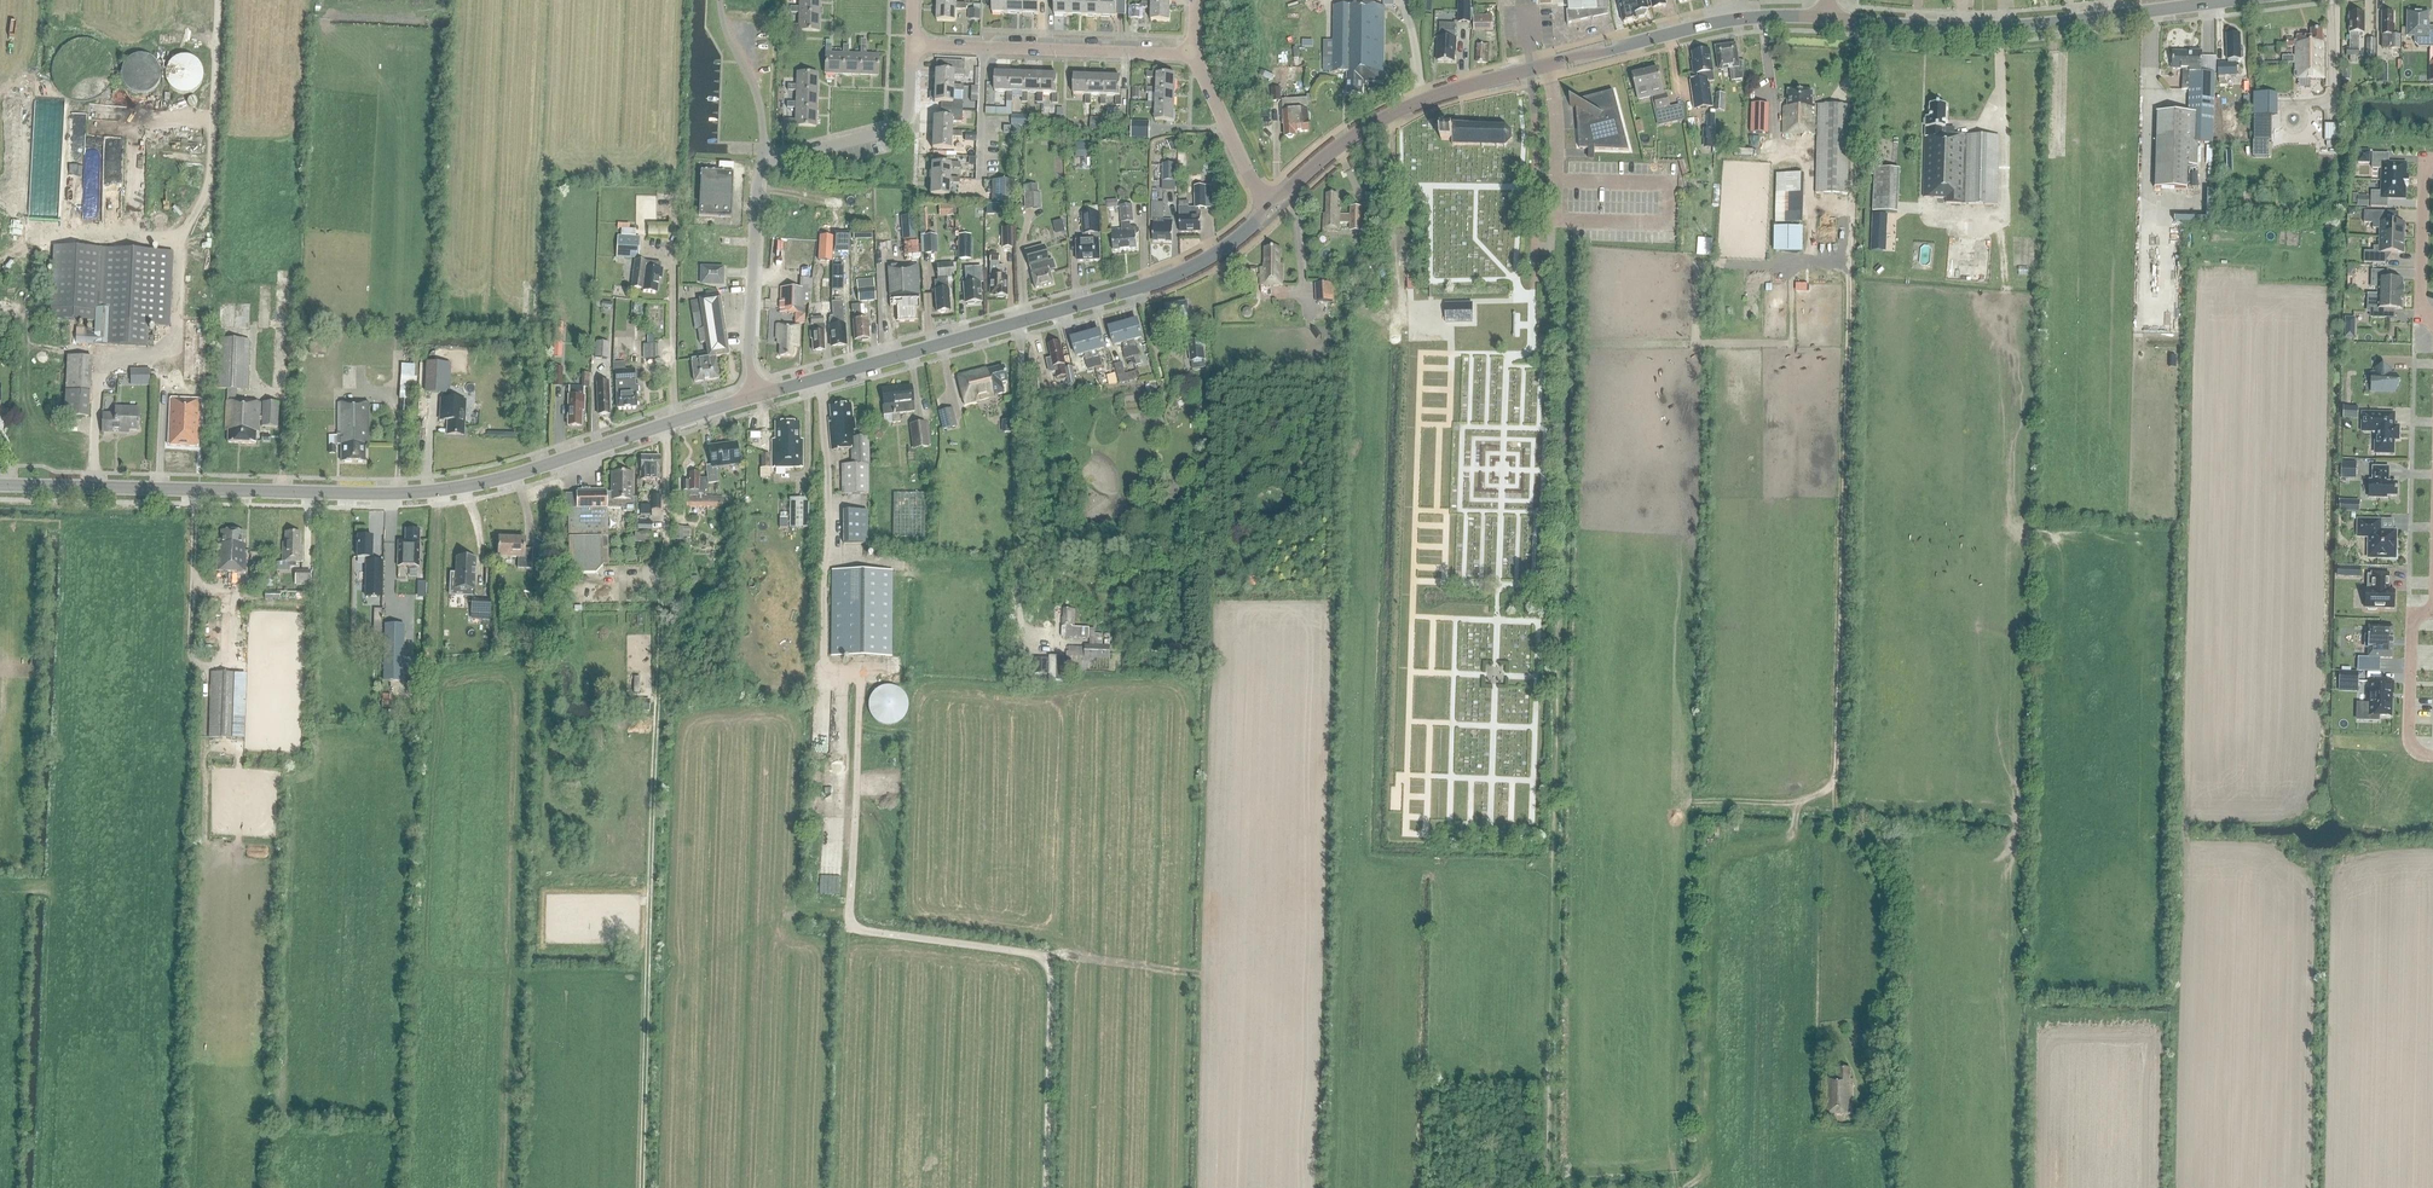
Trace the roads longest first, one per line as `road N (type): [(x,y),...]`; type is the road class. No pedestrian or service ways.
road 1 (track): [(1849,277),(1836,814),(1882,897),(1886,1071)]
road 2 (tertiary): [(0,485),(420,493),(501,478),(757,396)]
road 3 (tertiary): [(757,396),(1130,295),(1205,265),(1269,211)]
road 4 (track): [(1837,780),(1814,797),(1701,802),(1681,805),(1674,816),(1675,1187)]
road 5 (tertiary): [(1828,18),(1942,27),(2222,0)]
road 6 (tertiary): [(1269,211),(1338,146),(1408,107),(1547,63)]
road 7 (tertiary): [(1547,63),(1739,20),(1828,18)]
road 8 (unclassified): [(757,396),(750,359),(761,161)]
road 9 (residential): [(761,161),(907,123),(913,44)]
road 10 (residential): [(1193,56),(981,50)]
road 11 (residential): [(2432,753),(2416,752),(2408,741),(2412,612),(2432,613)]
road 12 (residential): [(1269,211),(1193,56)]
road 13 (unclassified): [(761,161),(759,104),(719,0)]
road 14 (track): [(436,505),(434,668)]
road 15 (residential): [(2432,322),(2421,316),(2432,168)]
road 16 (residential): [(1547,63),(1558,121),(1553,219)]
road 17 (residential): [(980,189),(981,50)]

